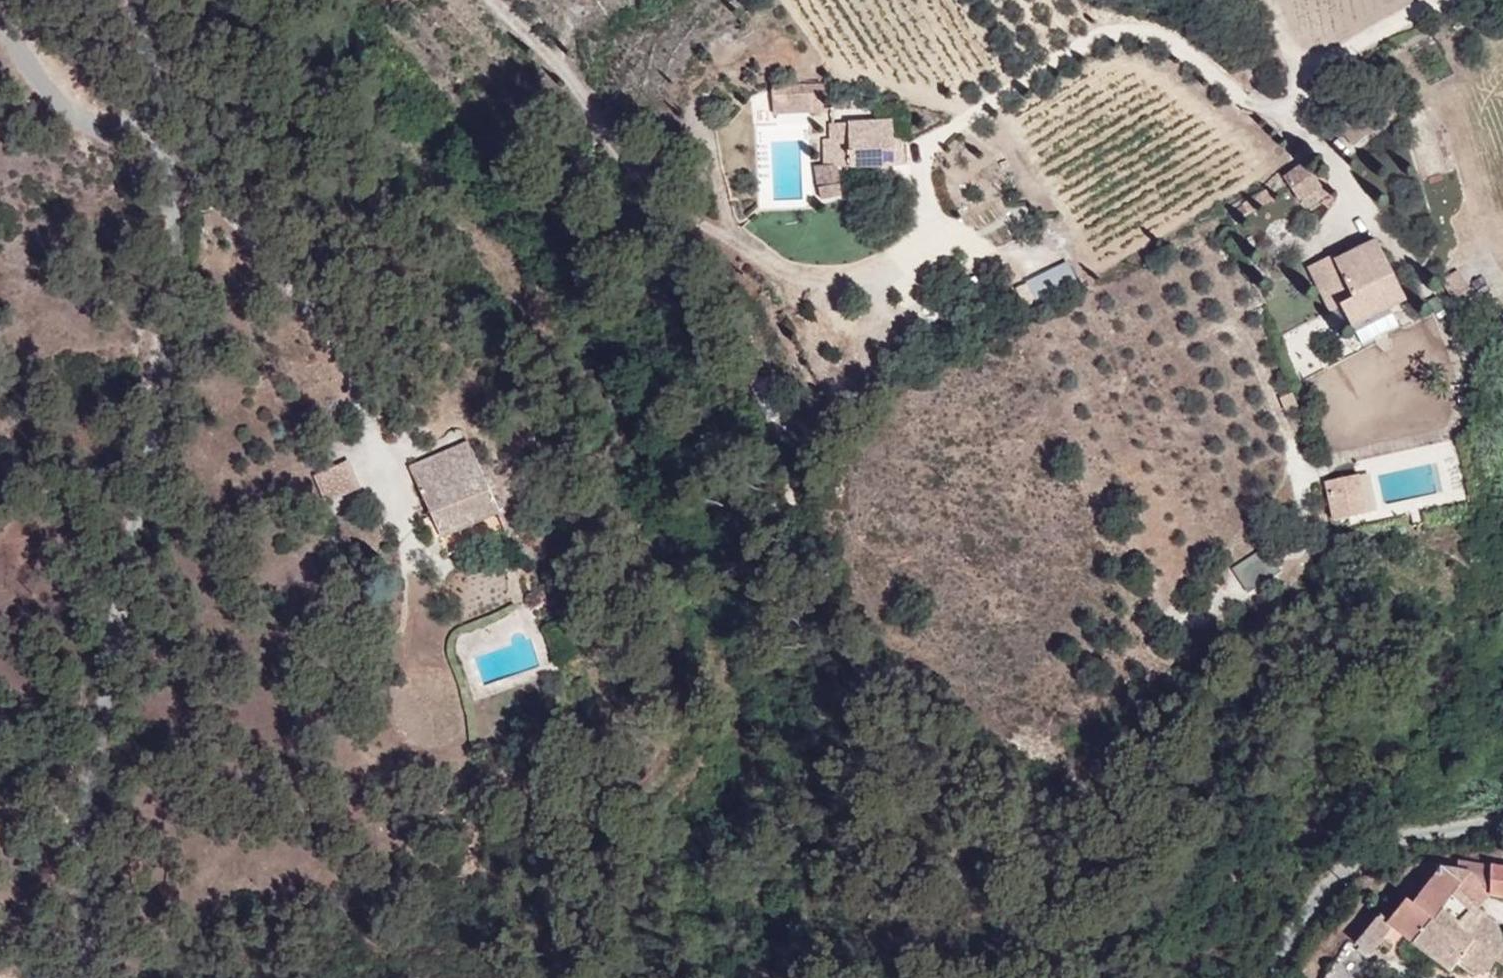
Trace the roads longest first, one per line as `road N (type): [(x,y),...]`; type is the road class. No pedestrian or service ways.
road 1 (unclassified): [(86,977),(112,616),(164,410),(161,326),(180,176),(167,128)]
road 2 (unclassified): [(1502,821),(1391,845),(1345,872),(1304,916),(1268,977)]
road 3 (unclassified): [(167,128),(100,136),(73,124),(0,26)]
road 4 (unclassified): [(173,0),(177,110),(167,128)]

